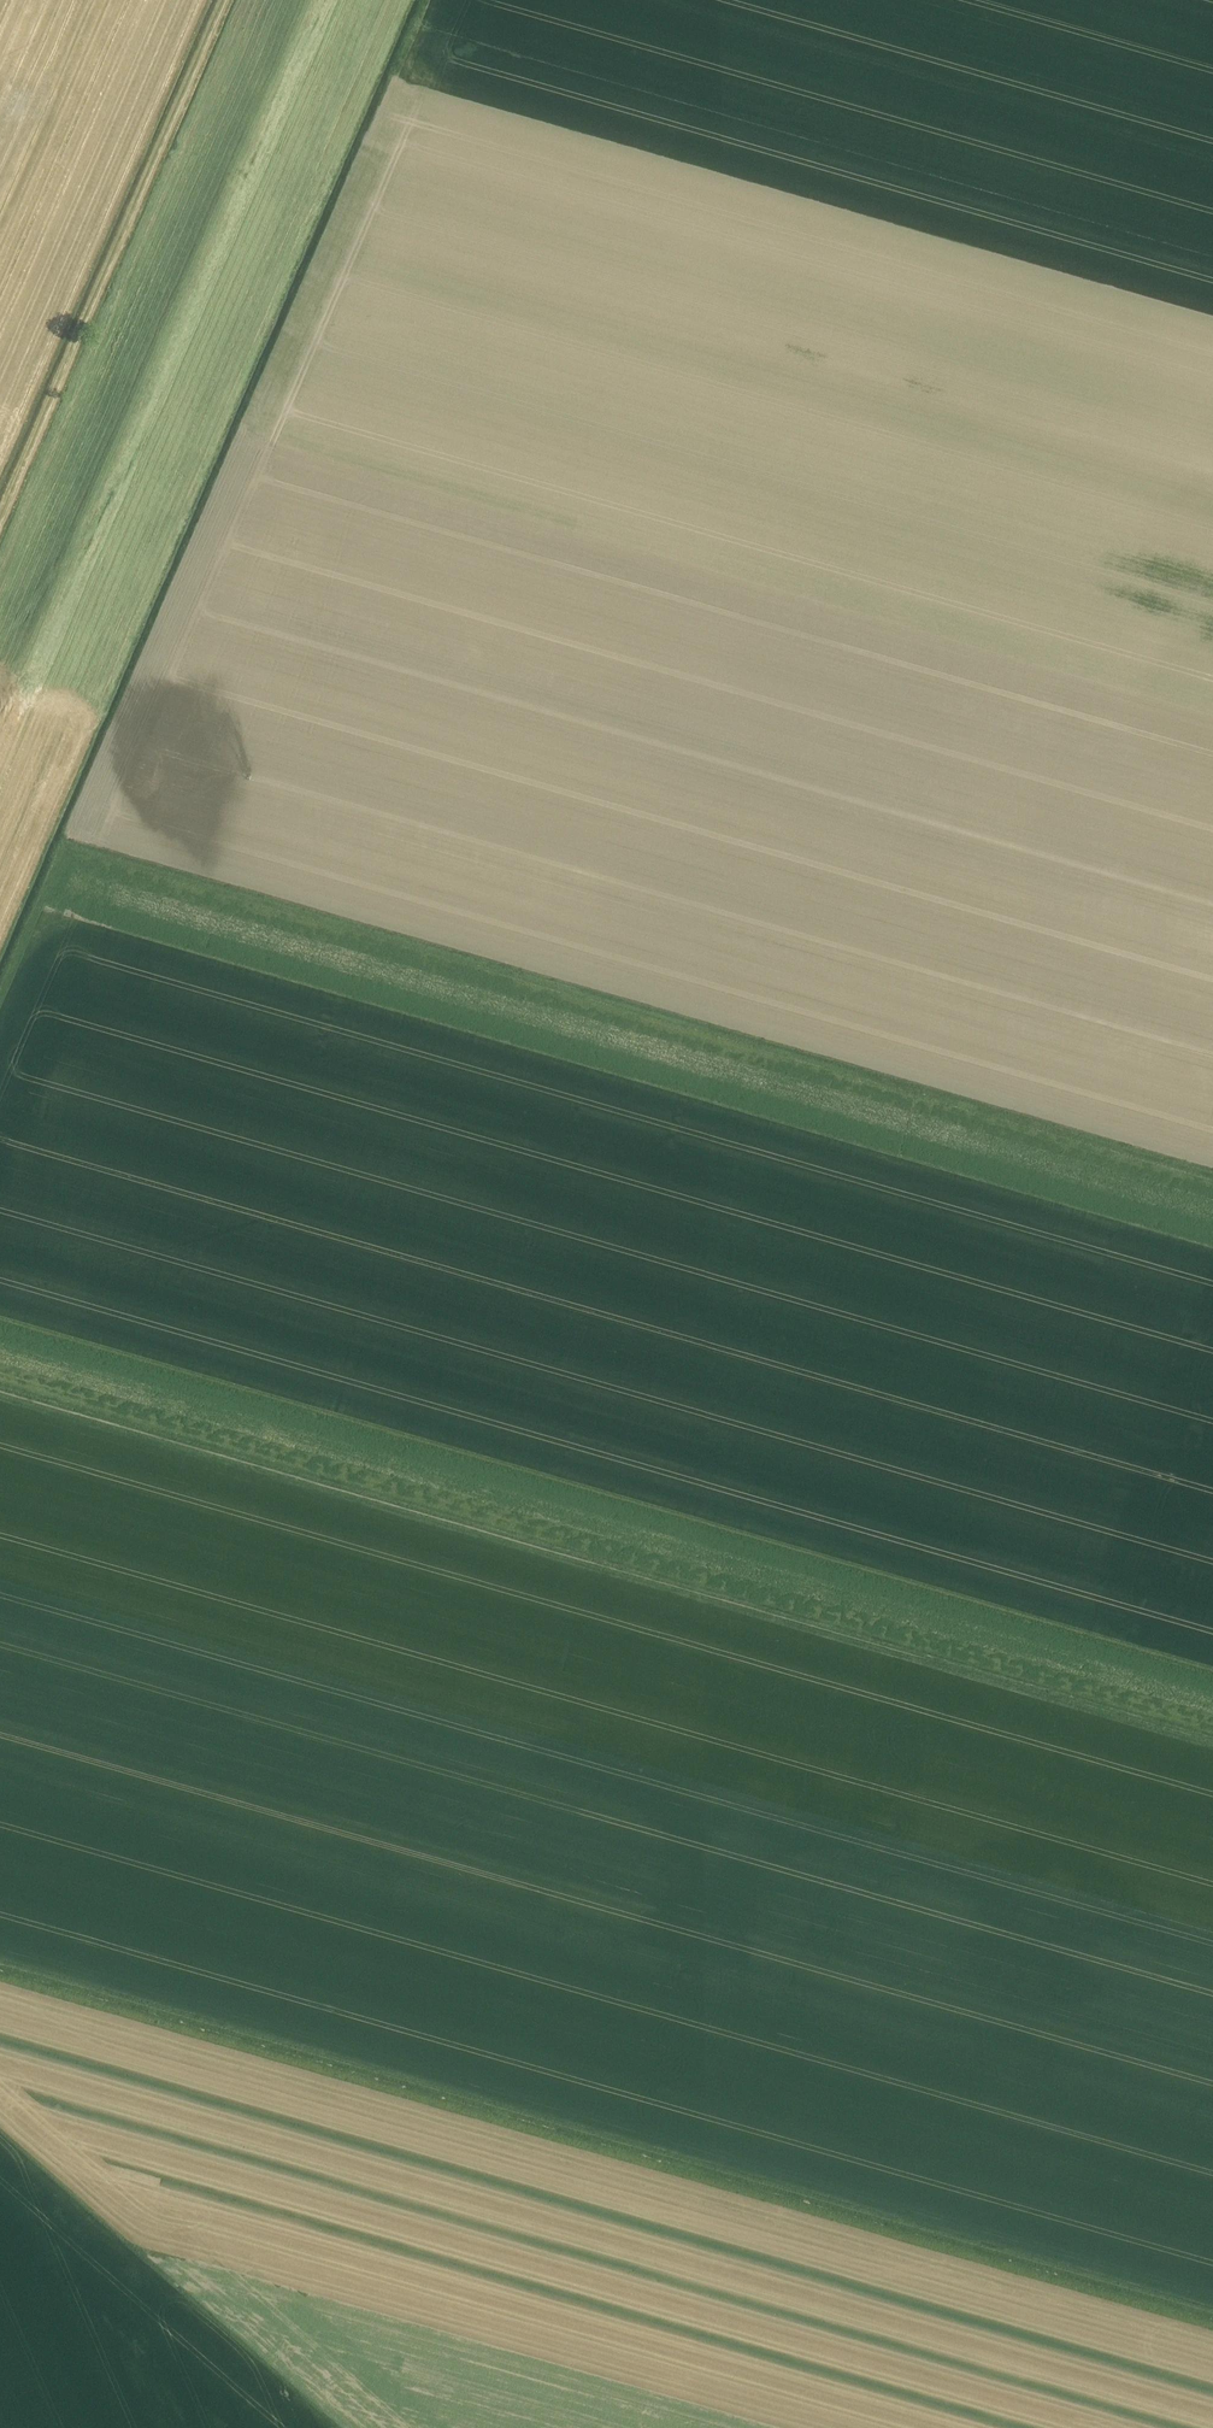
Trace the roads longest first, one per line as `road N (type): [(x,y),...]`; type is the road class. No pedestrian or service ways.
road 1 (track): [(227,0),(0,530)]

